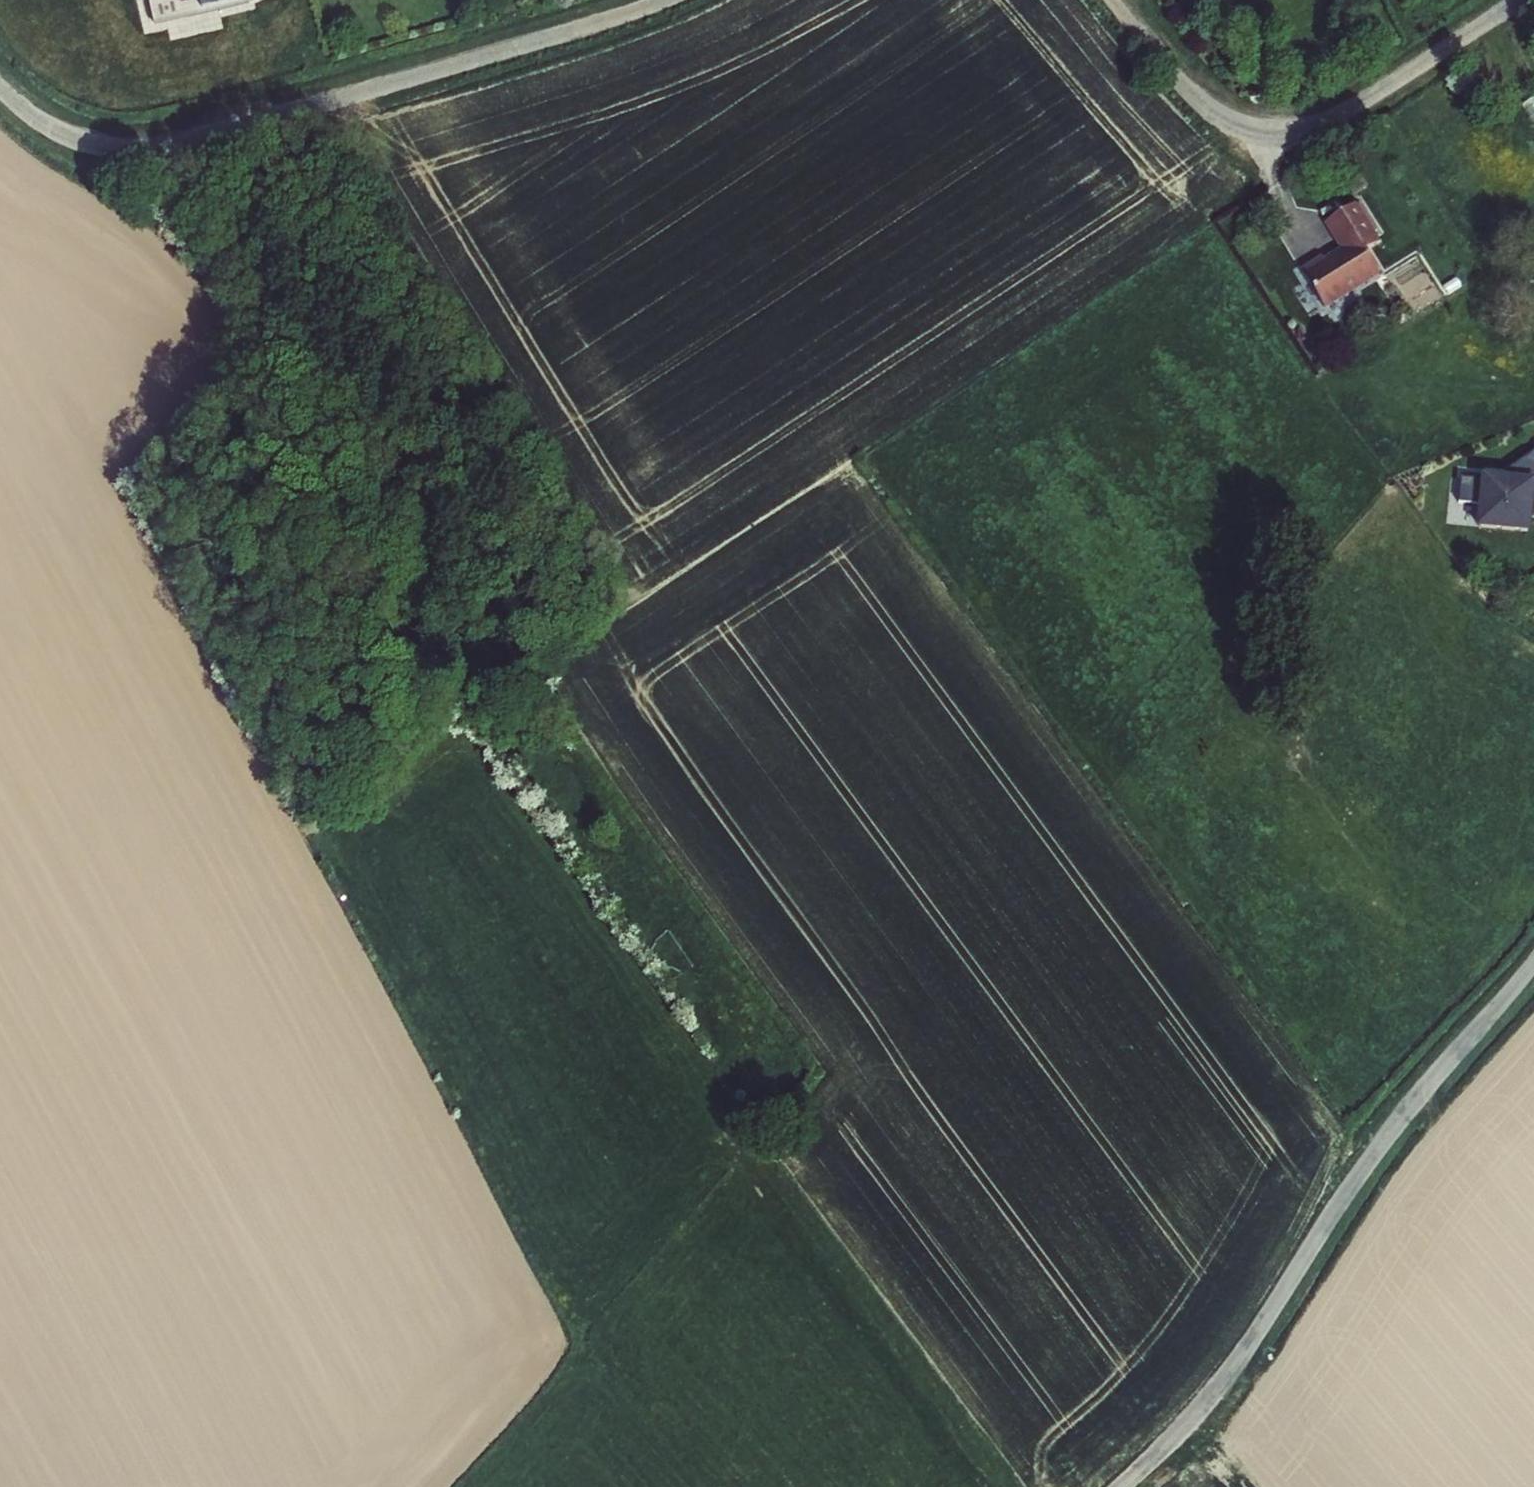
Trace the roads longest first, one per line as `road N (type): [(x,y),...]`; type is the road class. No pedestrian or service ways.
road 1 (unclassified): [(668,0),(169,146),(90,146),(40,124),(0,91)]
road 2 (track): [(1144,1486),(1533,945)]
road 3 (unclassified): [(1523,0),(1349,113),(1268,136),(1195,100),(1112,0)]

